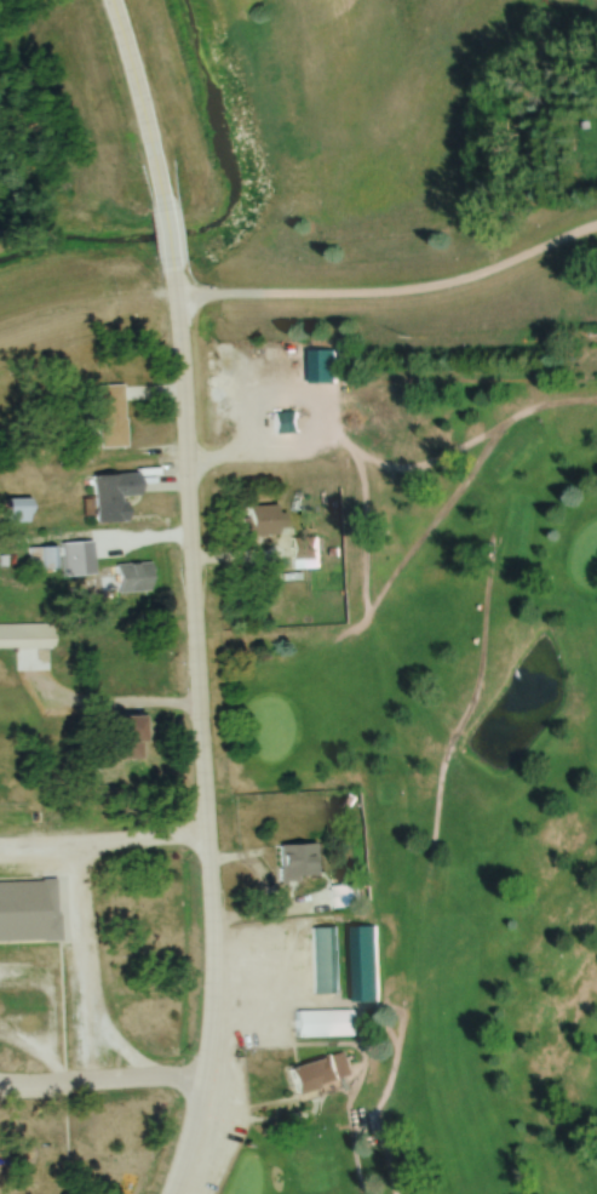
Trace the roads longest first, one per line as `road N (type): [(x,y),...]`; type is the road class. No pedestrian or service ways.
road 1 (tertiary): [(172,1193),(200,1101),(213,939),(167,264)]
road 2 (tertiary): [(157,200),(110,0)]

